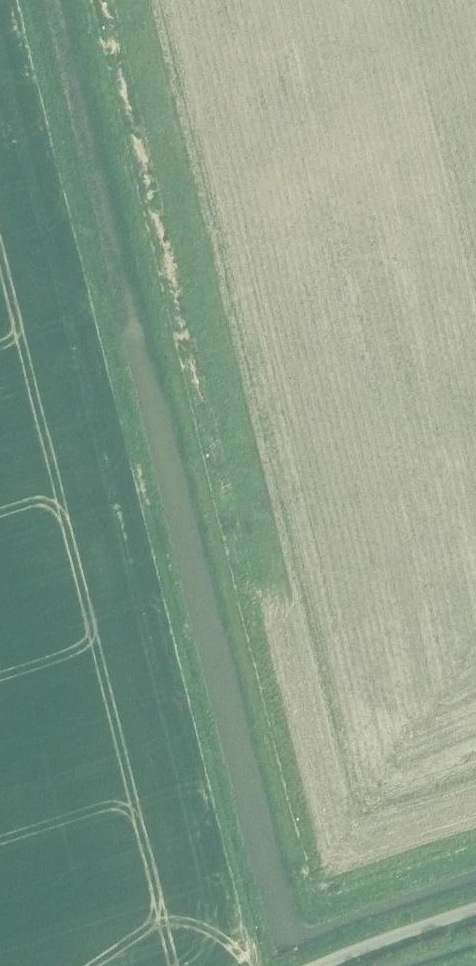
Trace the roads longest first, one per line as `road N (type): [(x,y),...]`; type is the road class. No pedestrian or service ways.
road 1 (unclassified): [(323,965),(475,909)]

